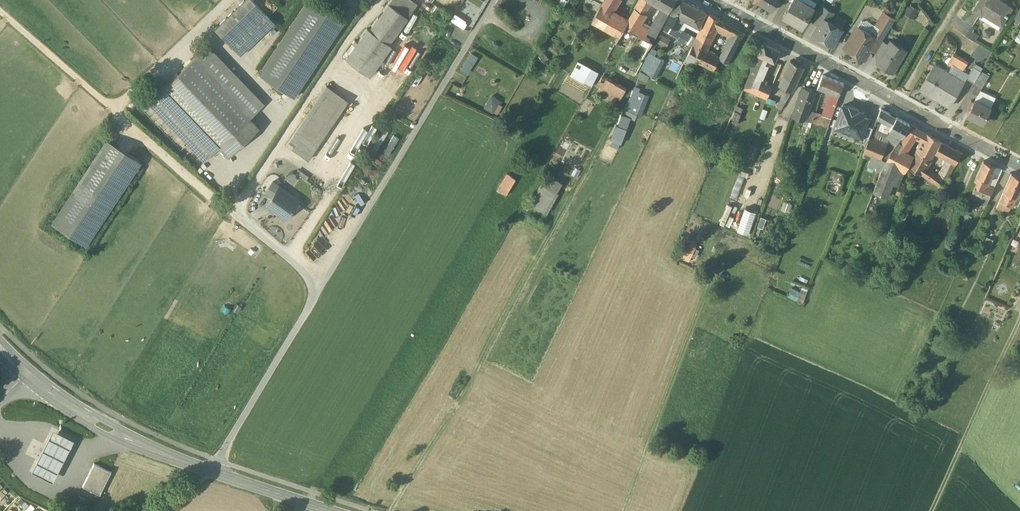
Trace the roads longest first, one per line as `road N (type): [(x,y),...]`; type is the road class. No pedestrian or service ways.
road 1 (track): [(319,286),(0,12)]
road 2 (residential): [(1019,170),(700,0)]
road 3 (track): [(319,286),(494,0)]
road 4 (track): [(170,510),(218,461),(319,286)]
road 5 (track): [(231,211),(377,0)]
road 6 (track): [(932,510),(1019,325)]
road 7 (tertiary): [(23,375),(91,427),(171,457)]
road 8 (tertiary): [(332,510),(171,457)]
road 9 (tertiary): [(171,457),(30,369)]
road 10 (track): [(112,107),(230,0)]

